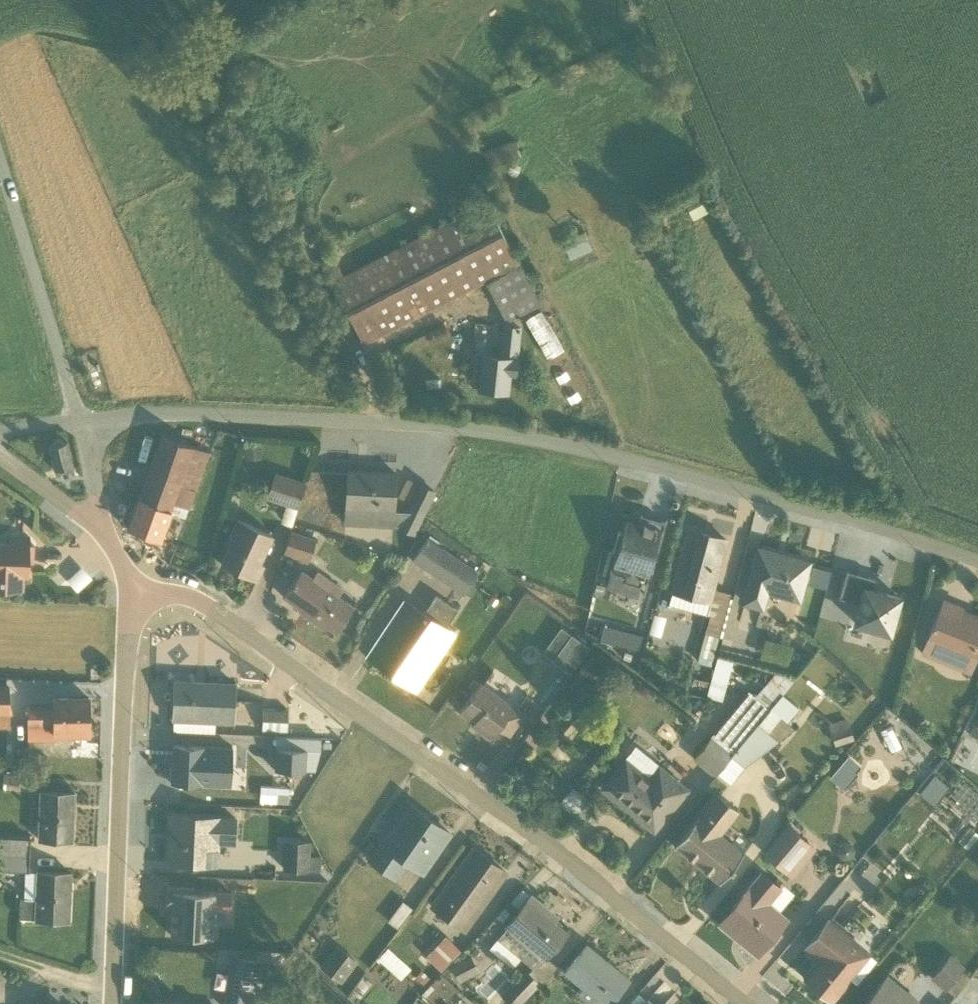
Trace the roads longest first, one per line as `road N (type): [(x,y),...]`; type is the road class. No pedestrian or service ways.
road 1 (unclassified): [(80,421),(155,413),(492,434),(815,509),(977,563)]
road 2 (residential): [(132,591),(182,595),(220,613),(511,818),(744,1003)]
road 3 (unclassified): [(132,591),(111,1003)]
road 4 (unclassified): [(80,421),(0,160)]

